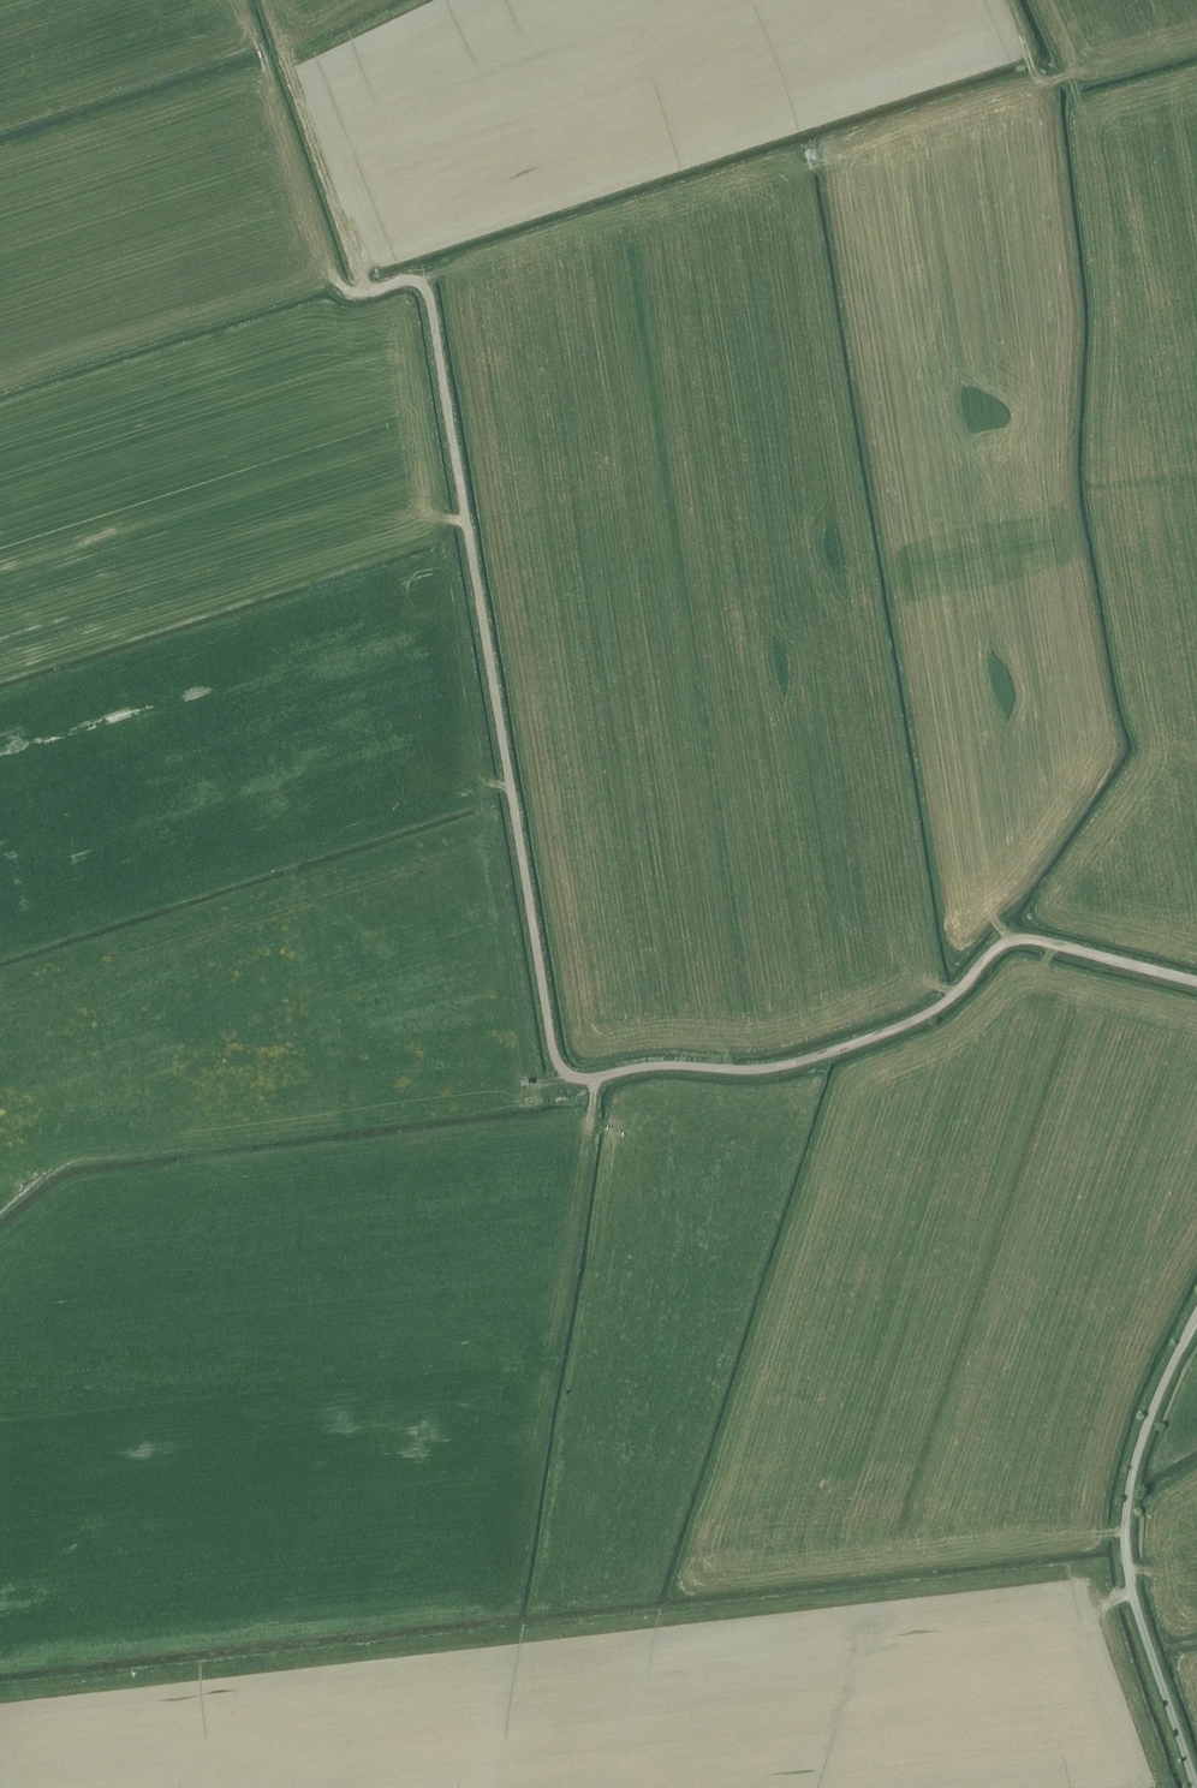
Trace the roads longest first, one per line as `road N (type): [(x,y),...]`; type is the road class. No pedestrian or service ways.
road 1 (track): [(1196,981),(1014,936),(931,1010),(778,1067),(646,1064),(592,1077),(571,1076),(559,1065),(430,295),(420,280),(403,279),(364,293),(268,0)]
road 2 (unclassified): [(1196,1786),(1128,1571),(1129,1497),(1140,1438),(1196,1315)]

